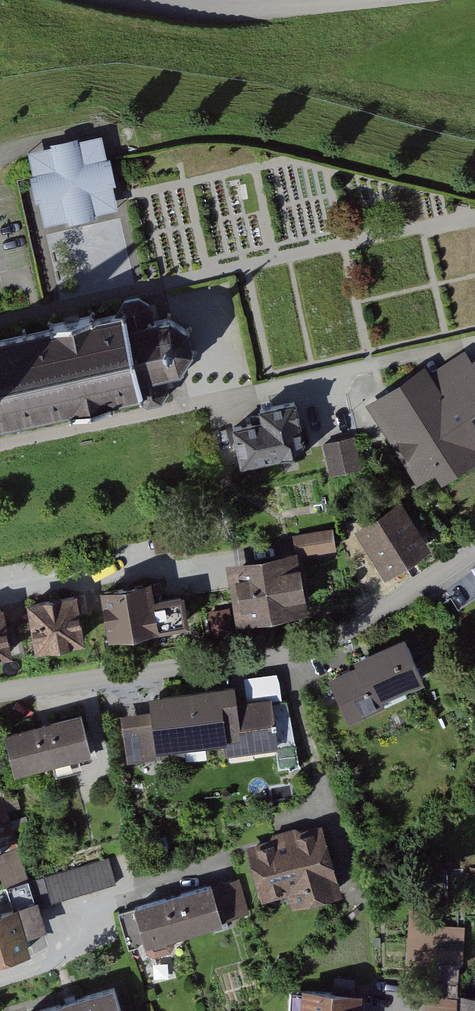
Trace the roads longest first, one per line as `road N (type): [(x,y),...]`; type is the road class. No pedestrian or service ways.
road 1 (residential): [(0,696),(287,656)]
road 2 (residential): [(287,656),(326,802),(365,907)]
road 3 (residential): [(287,656),(325,646),(474,552)]
road 4 (residential): [(0,595),(209,568)]

